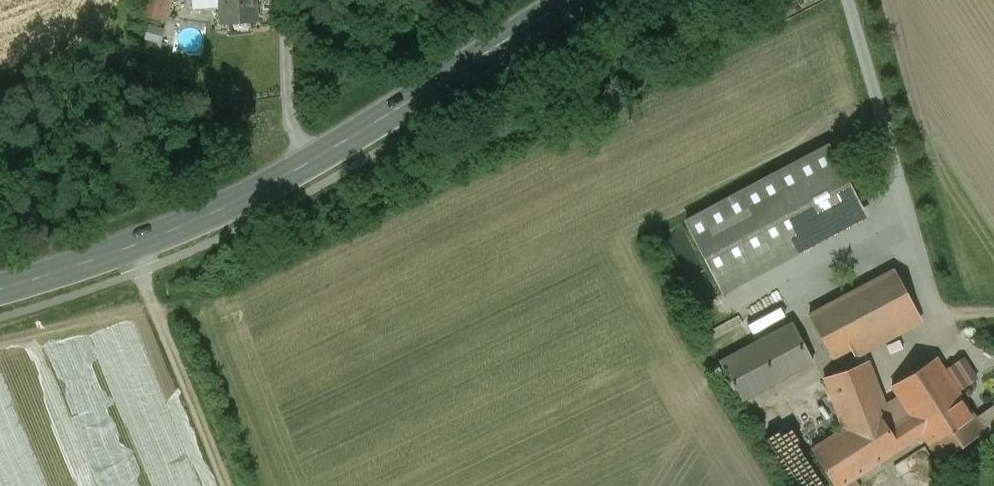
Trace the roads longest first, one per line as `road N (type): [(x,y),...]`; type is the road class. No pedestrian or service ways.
road 1 (secondary): [(0,290),(188,227),(257,194),(572,0)]
road 2 (track): [(228,485),(132,247)]

